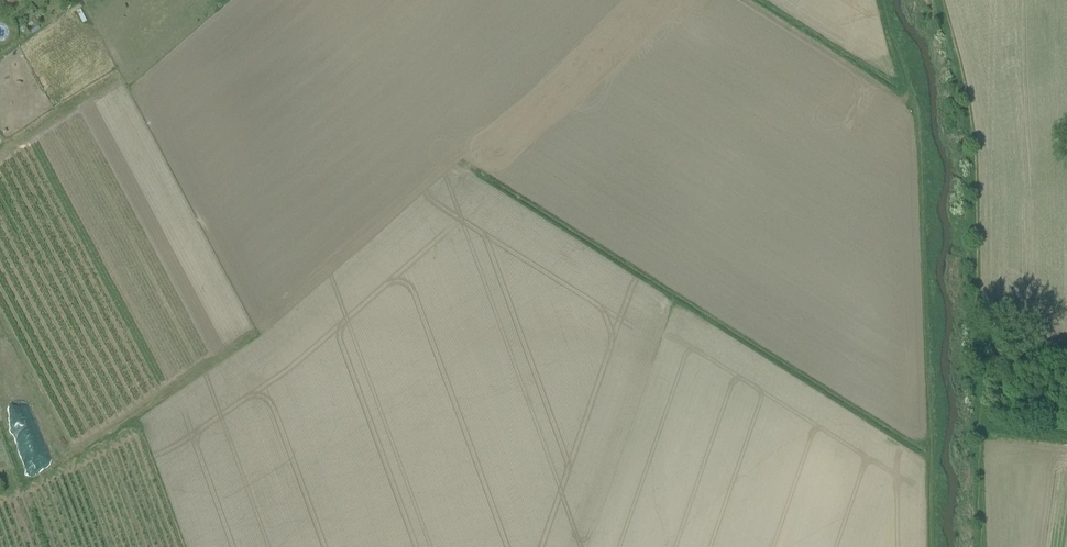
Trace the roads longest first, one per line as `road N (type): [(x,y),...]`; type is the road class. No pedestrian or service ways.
road 1 (track): [(987,546),(980,114),(947,0)]

